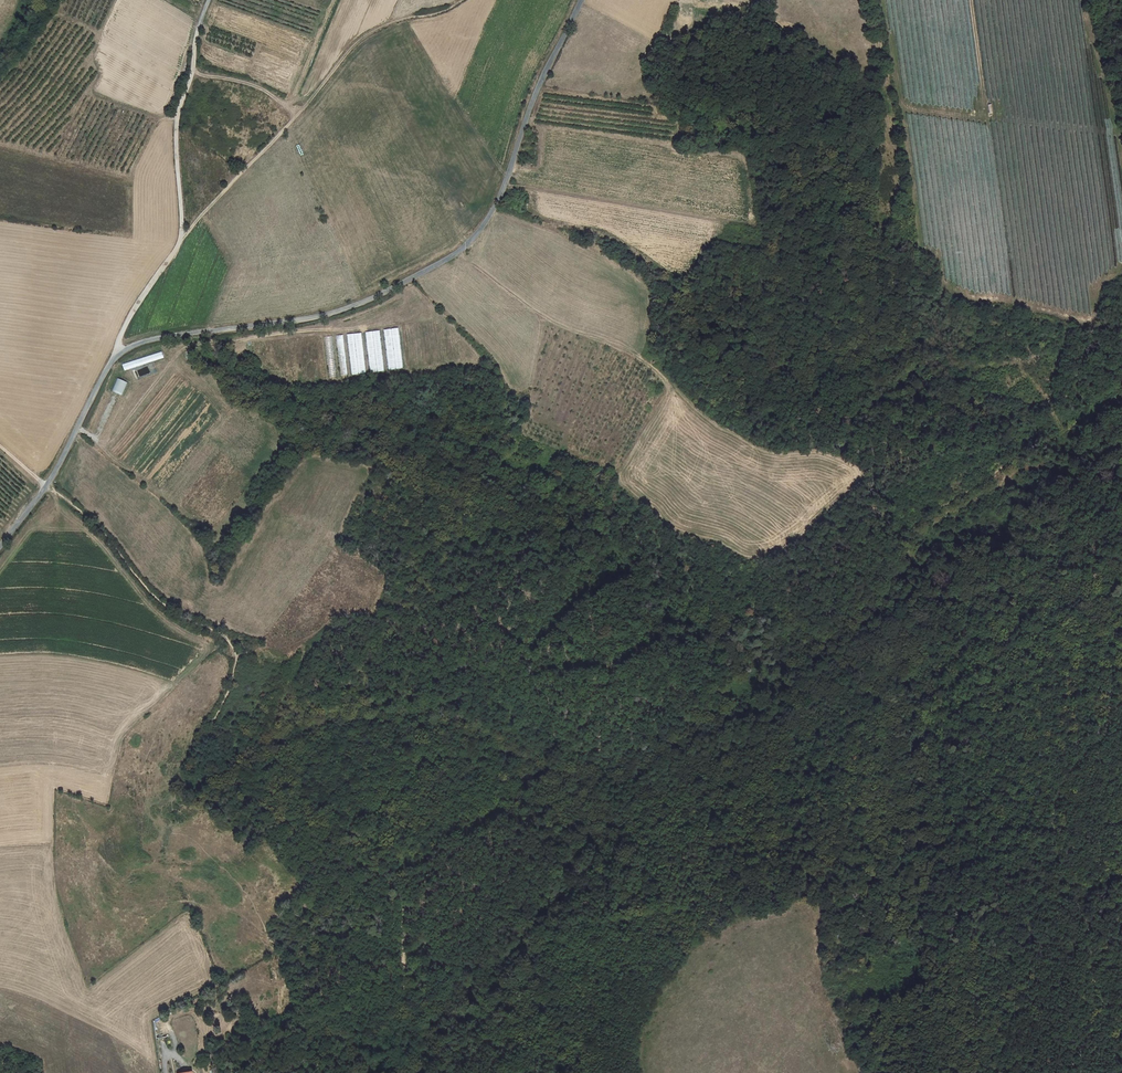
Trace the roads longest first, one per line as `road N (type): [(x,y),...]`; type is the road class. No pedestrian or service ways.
road 1 (track): [(398,1072),(389,1052),(402,989),(402,907),(393,875),(334,809),(200,779),(200,749),(236,663),(232,645),(147,586),(79,509),(0,445)]
road 2 (unclassified): [(0,548),(46,486),(119,353),(182,333),(321,316),(464,246),(499,197),(541,79),(582,0)]
road 3 (track): [(944,504),(1000,468),(1006,447),(989,415),(908,346),(869,273),(879,40),(873,0)]
road 4 (track): [(182,238),(352,47),(462,0)]
road 5 (track): [(194,37),(176,115),(182,238)]
road 6 (track): [(182,238),(136,305),(119,353)]

